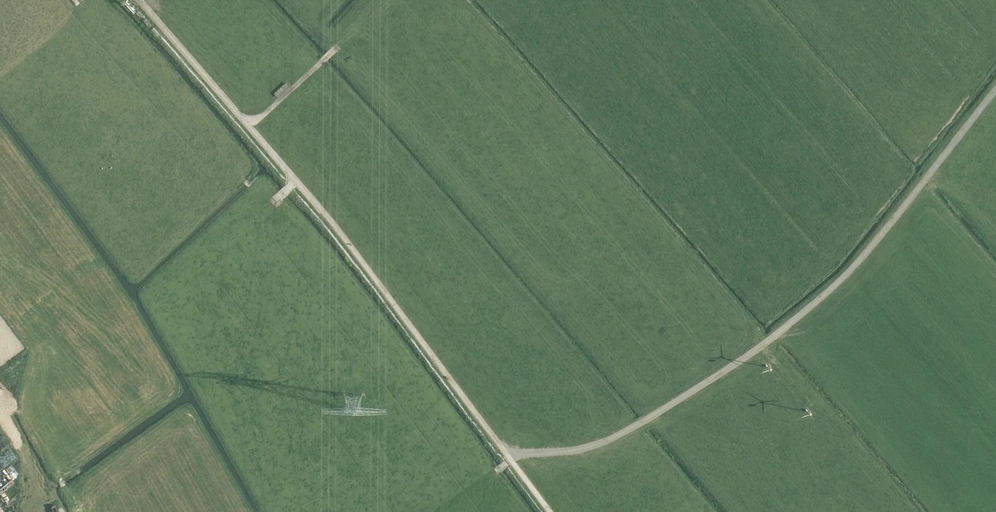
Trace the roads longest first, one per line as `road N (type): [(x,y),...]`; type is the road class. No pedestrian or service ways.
road 1 (track): [(995,91),(852,268),(768,342),(618,436),(577,450),(518,455),(497,470)]
road 2 (track): [(296,181),(551,511)]
road 3 (track): [(334,49),(245,123),(296,181),(273,202)]
road 4 (track): [(139,0),(245,123)]

